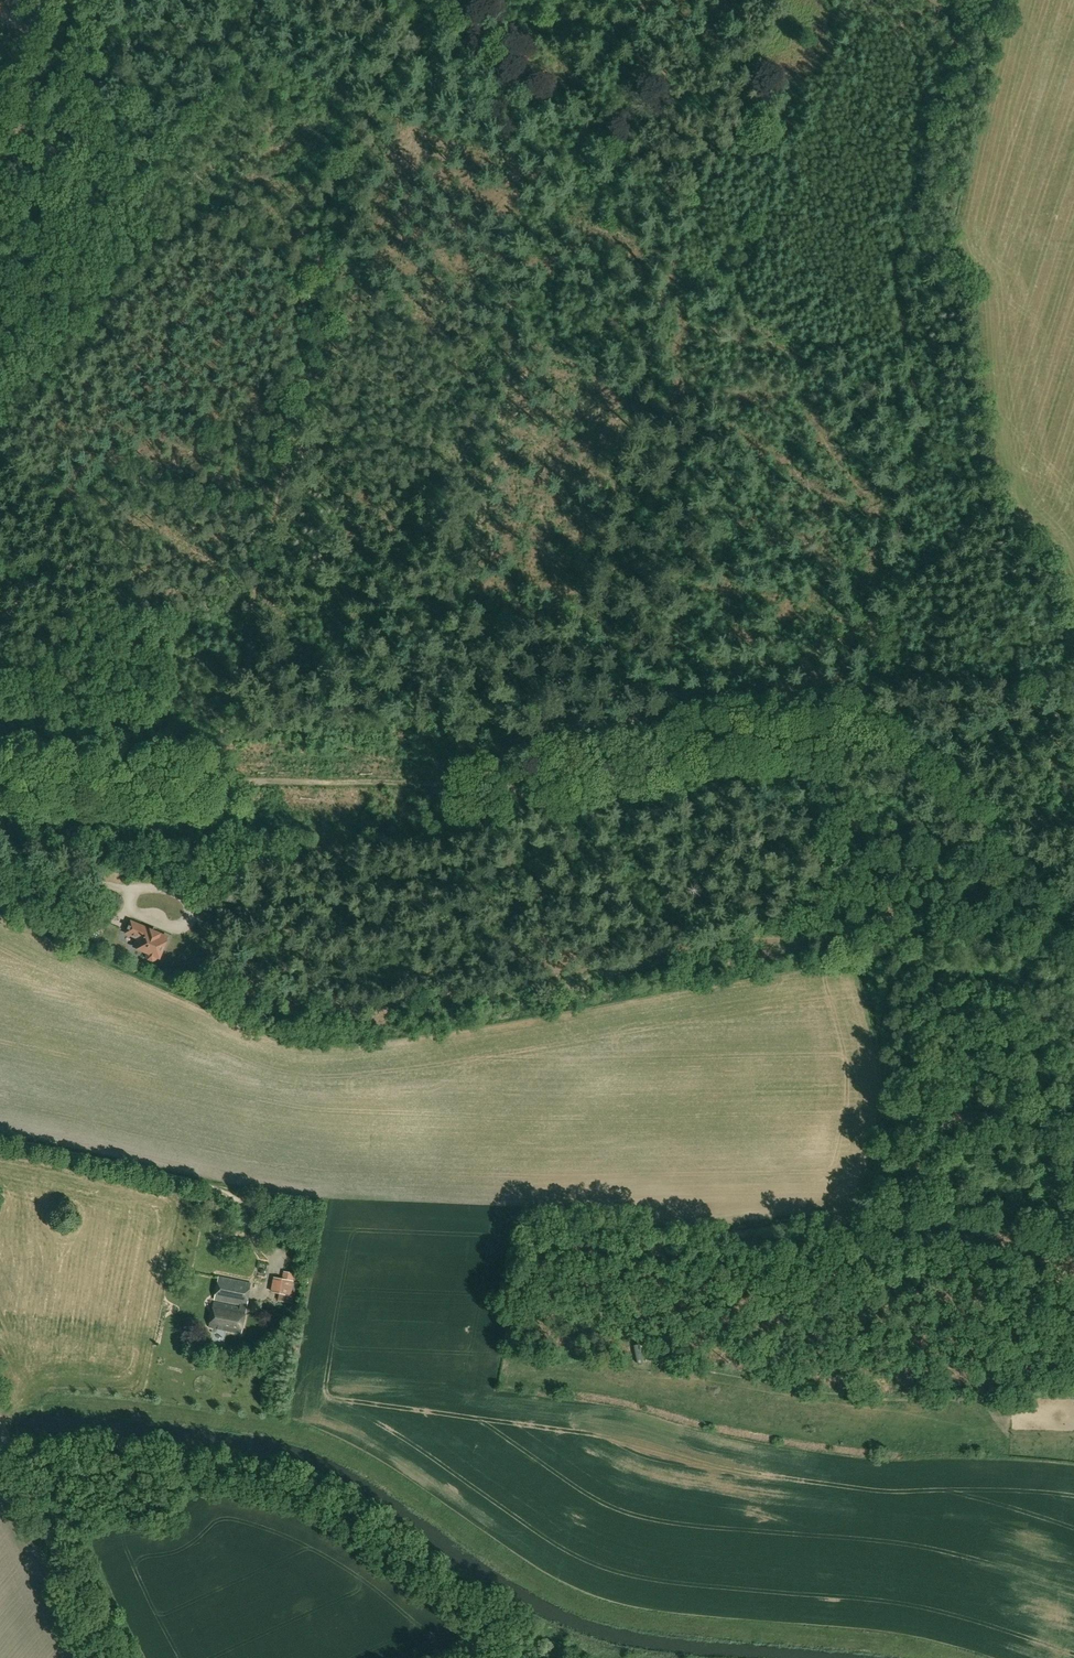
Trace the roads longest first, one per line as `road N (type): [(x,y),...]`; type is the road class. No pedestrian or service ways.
road 1 (unclassified): [(111,1657),(0,1420)]
road 2 (track): [(1073,1225),(901,1125)]
road 3 (unclassified): [(0,125),(53,0)]

